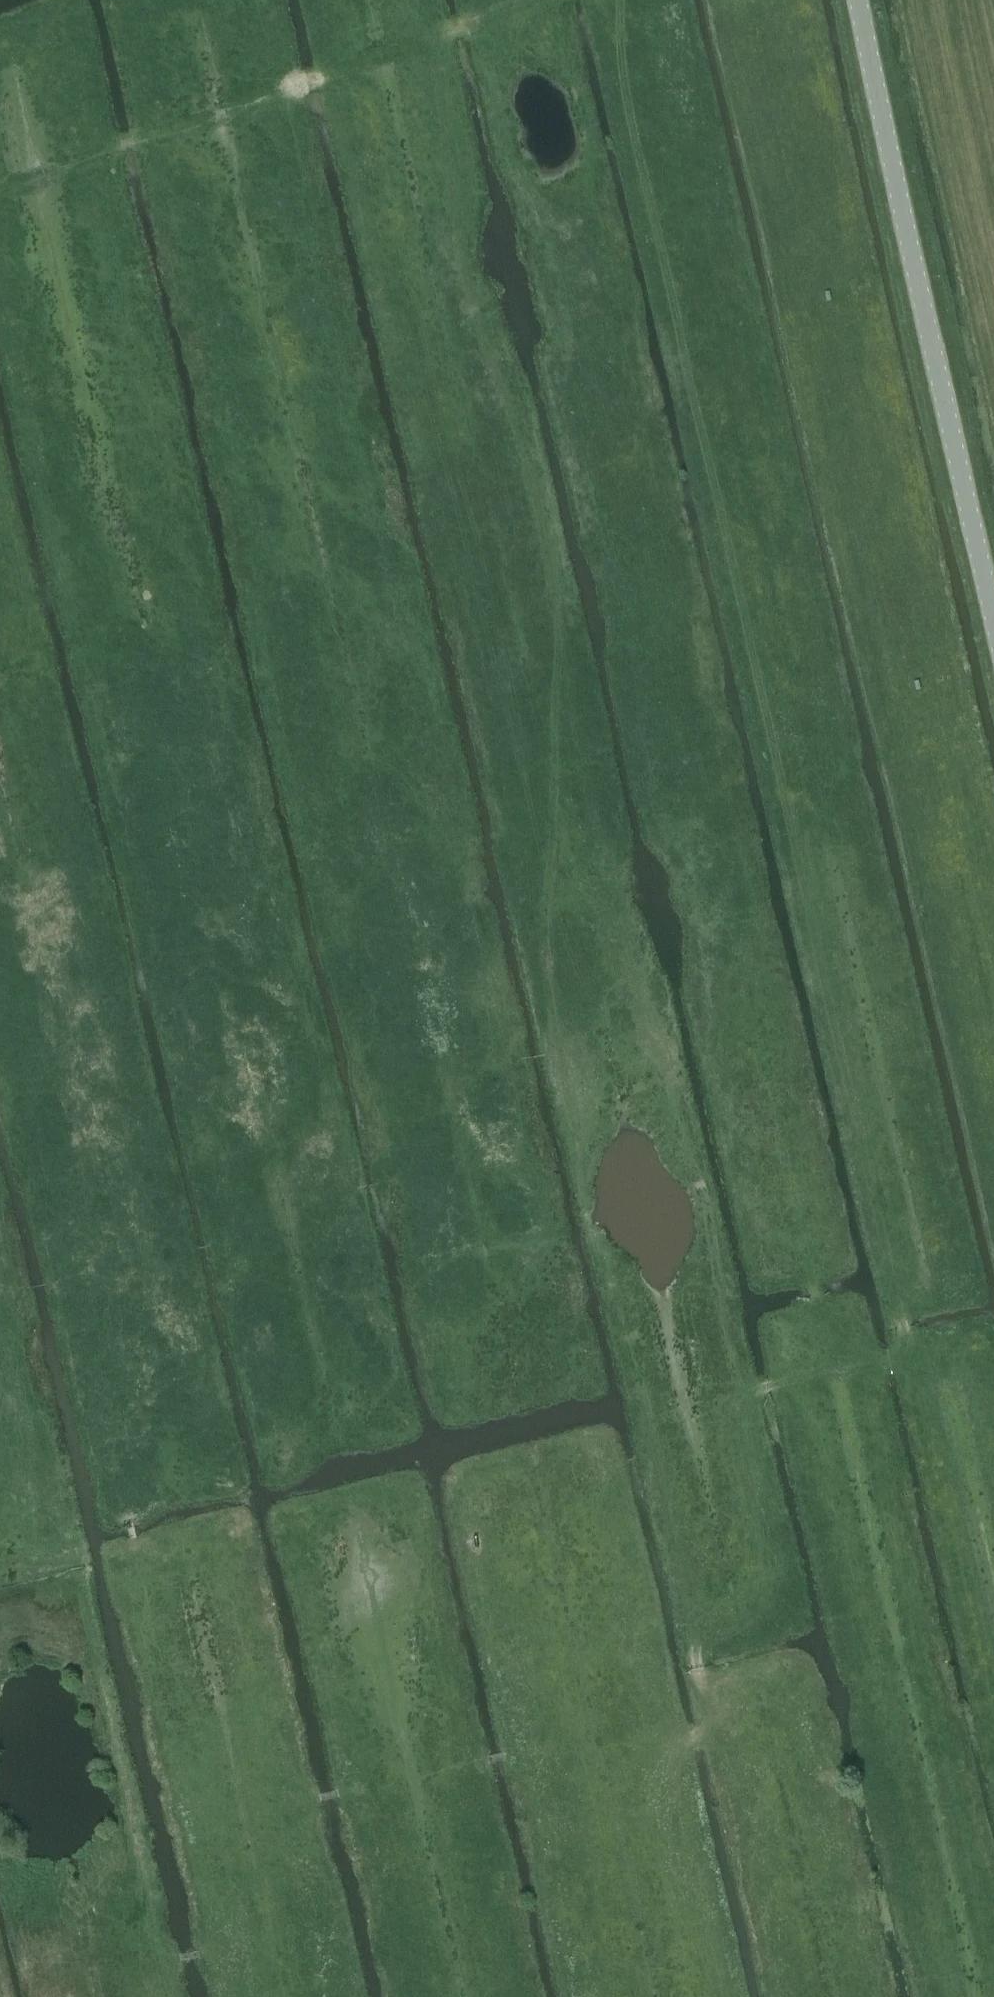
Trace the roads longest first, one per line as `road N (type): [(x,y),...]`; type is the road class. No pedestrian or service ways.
road 1 (unclassified): [(993,629),(858,0)]

